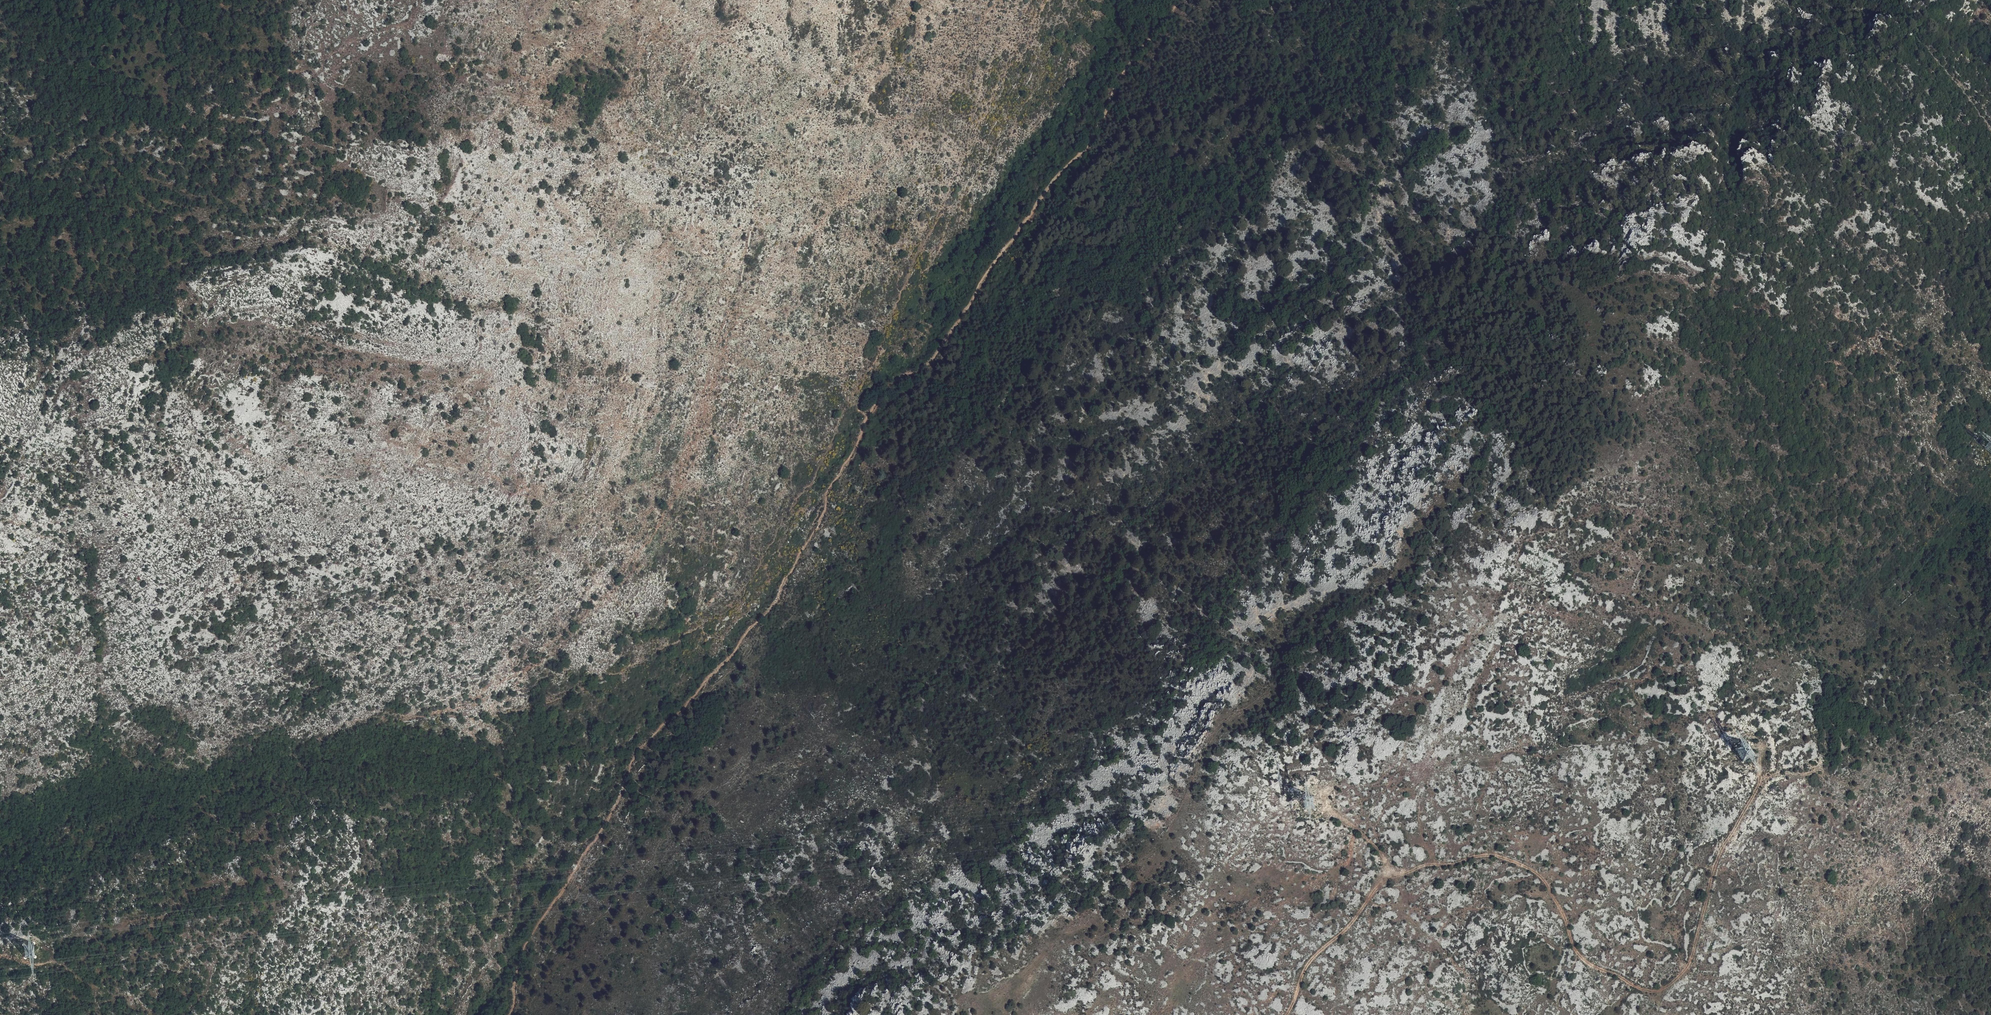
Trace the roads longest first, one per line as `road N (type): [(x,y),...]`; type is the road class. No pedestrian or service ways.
road 1 (track): [(1286,1014),(1312,958),(1382,882),(1482,854),(1543,879),(1579,955),(1654,993),(1695,942),(1718,856),(1757,789),(1768,775),(1816,770)]

